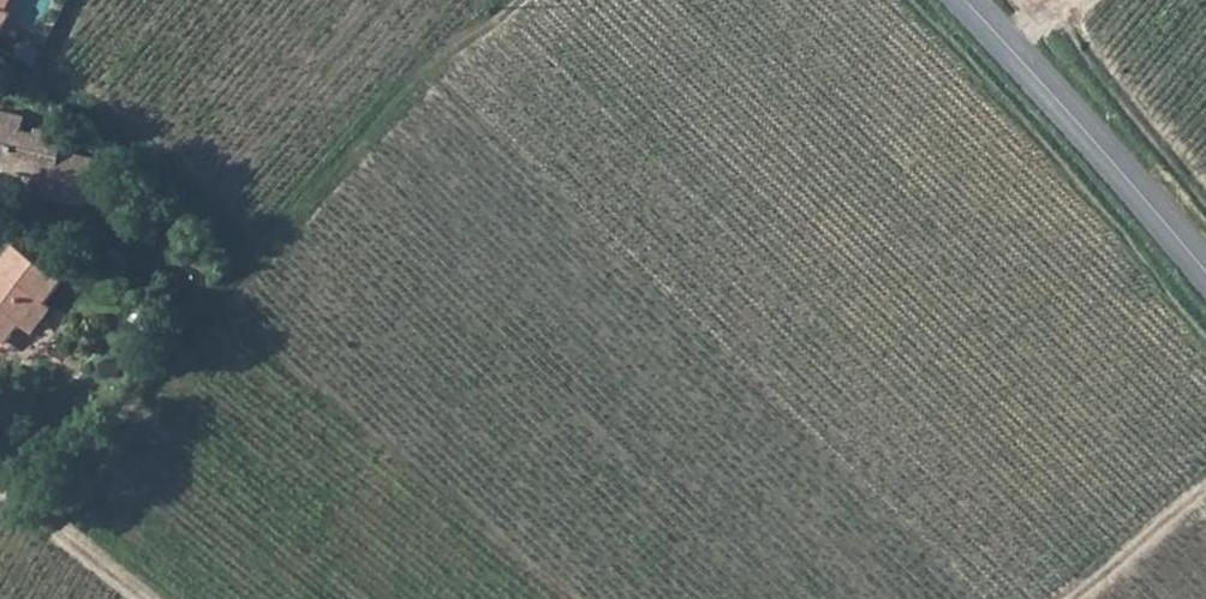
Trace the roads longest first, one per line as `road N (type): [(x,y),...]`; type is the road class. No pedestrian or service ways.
road 1 (secondary): [(964,0),(1205,276)]
road 2 (track): [(144,598),(0,492)]
road 3 (track): [(1077,598),(1205,489)]

